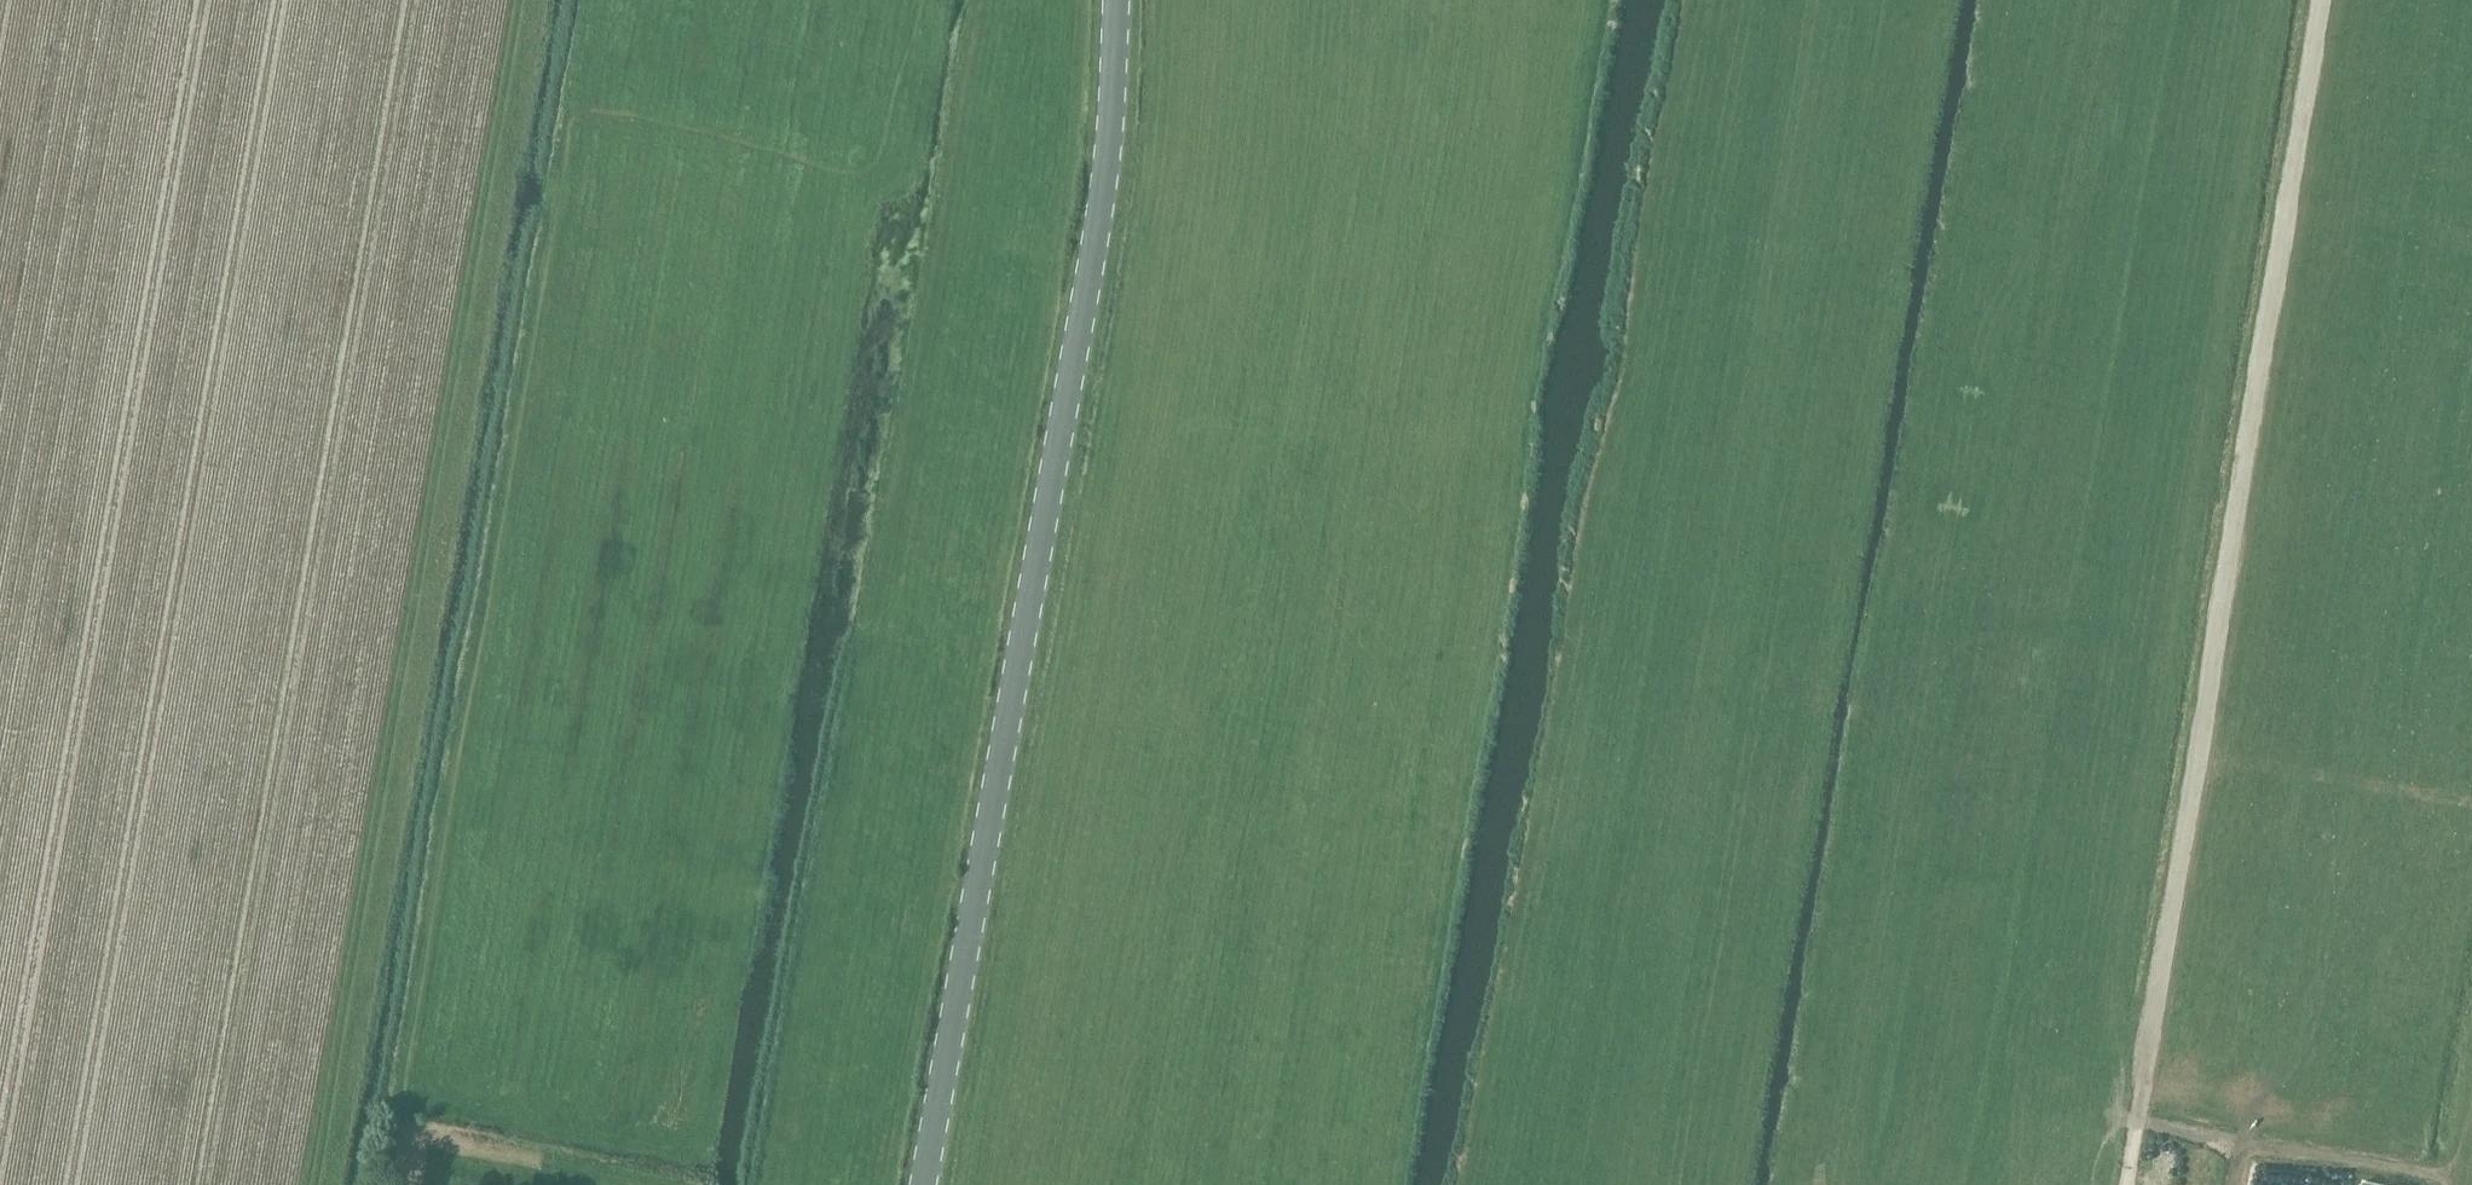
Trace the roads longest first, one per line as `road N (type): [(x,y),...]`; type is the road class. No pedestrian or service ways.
road 1 (track): [(2122,1184),(2324,0)]

